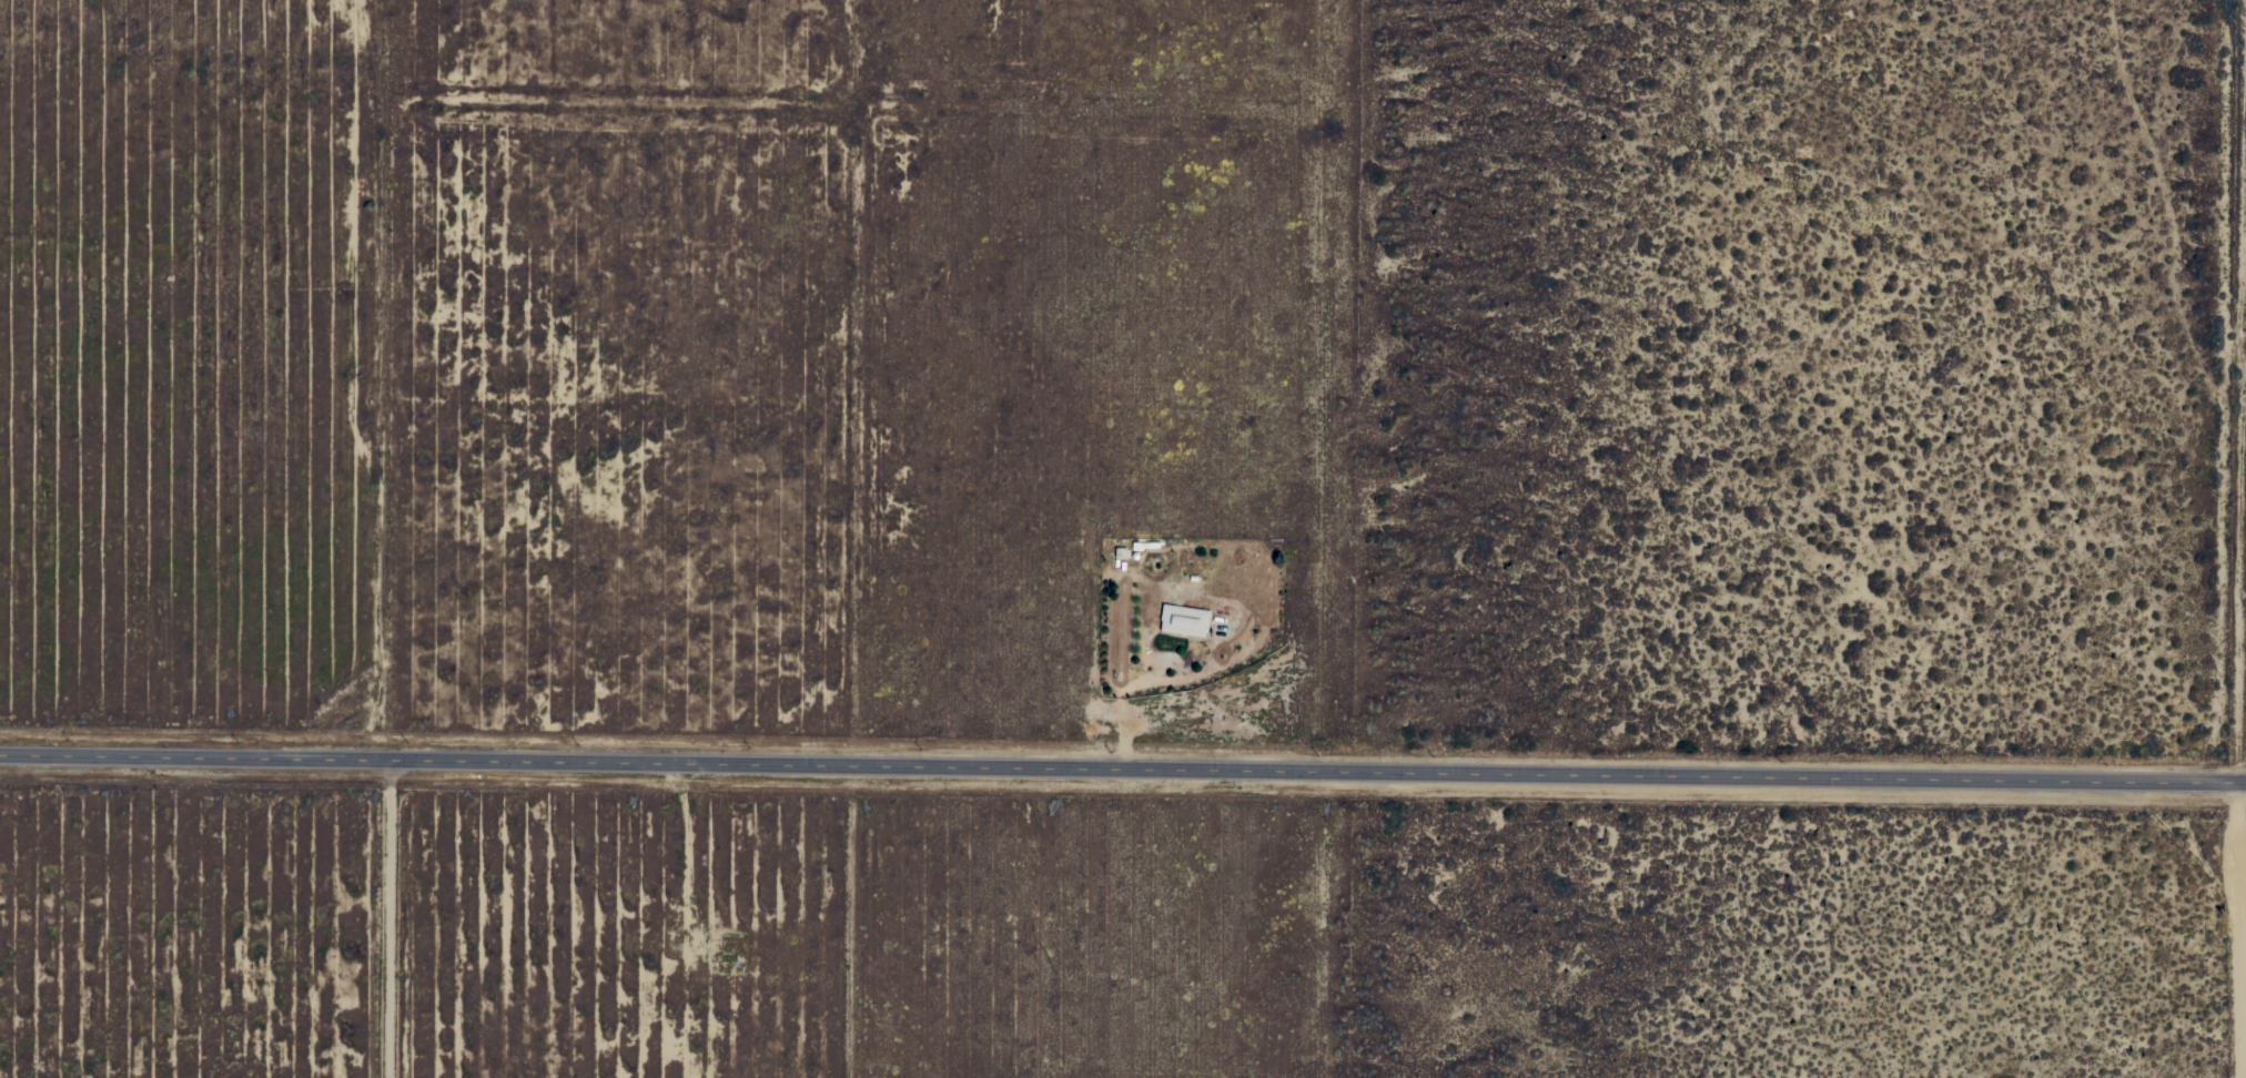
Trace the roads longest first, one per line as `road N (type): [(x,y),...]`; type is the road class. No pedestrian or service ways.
road 1 (tertiary): [(0,749),(2245,778)]
road 2 (track): [(393,1077),(392,753)]

